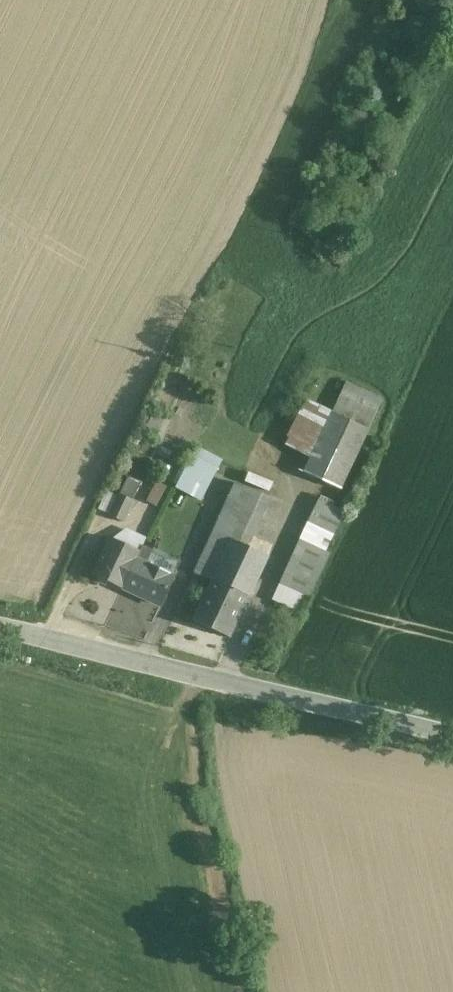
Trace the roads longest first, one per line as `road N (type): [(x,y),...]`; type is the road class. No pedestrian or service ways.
road 1 (unclassified): [(452,741),(0,627)]

